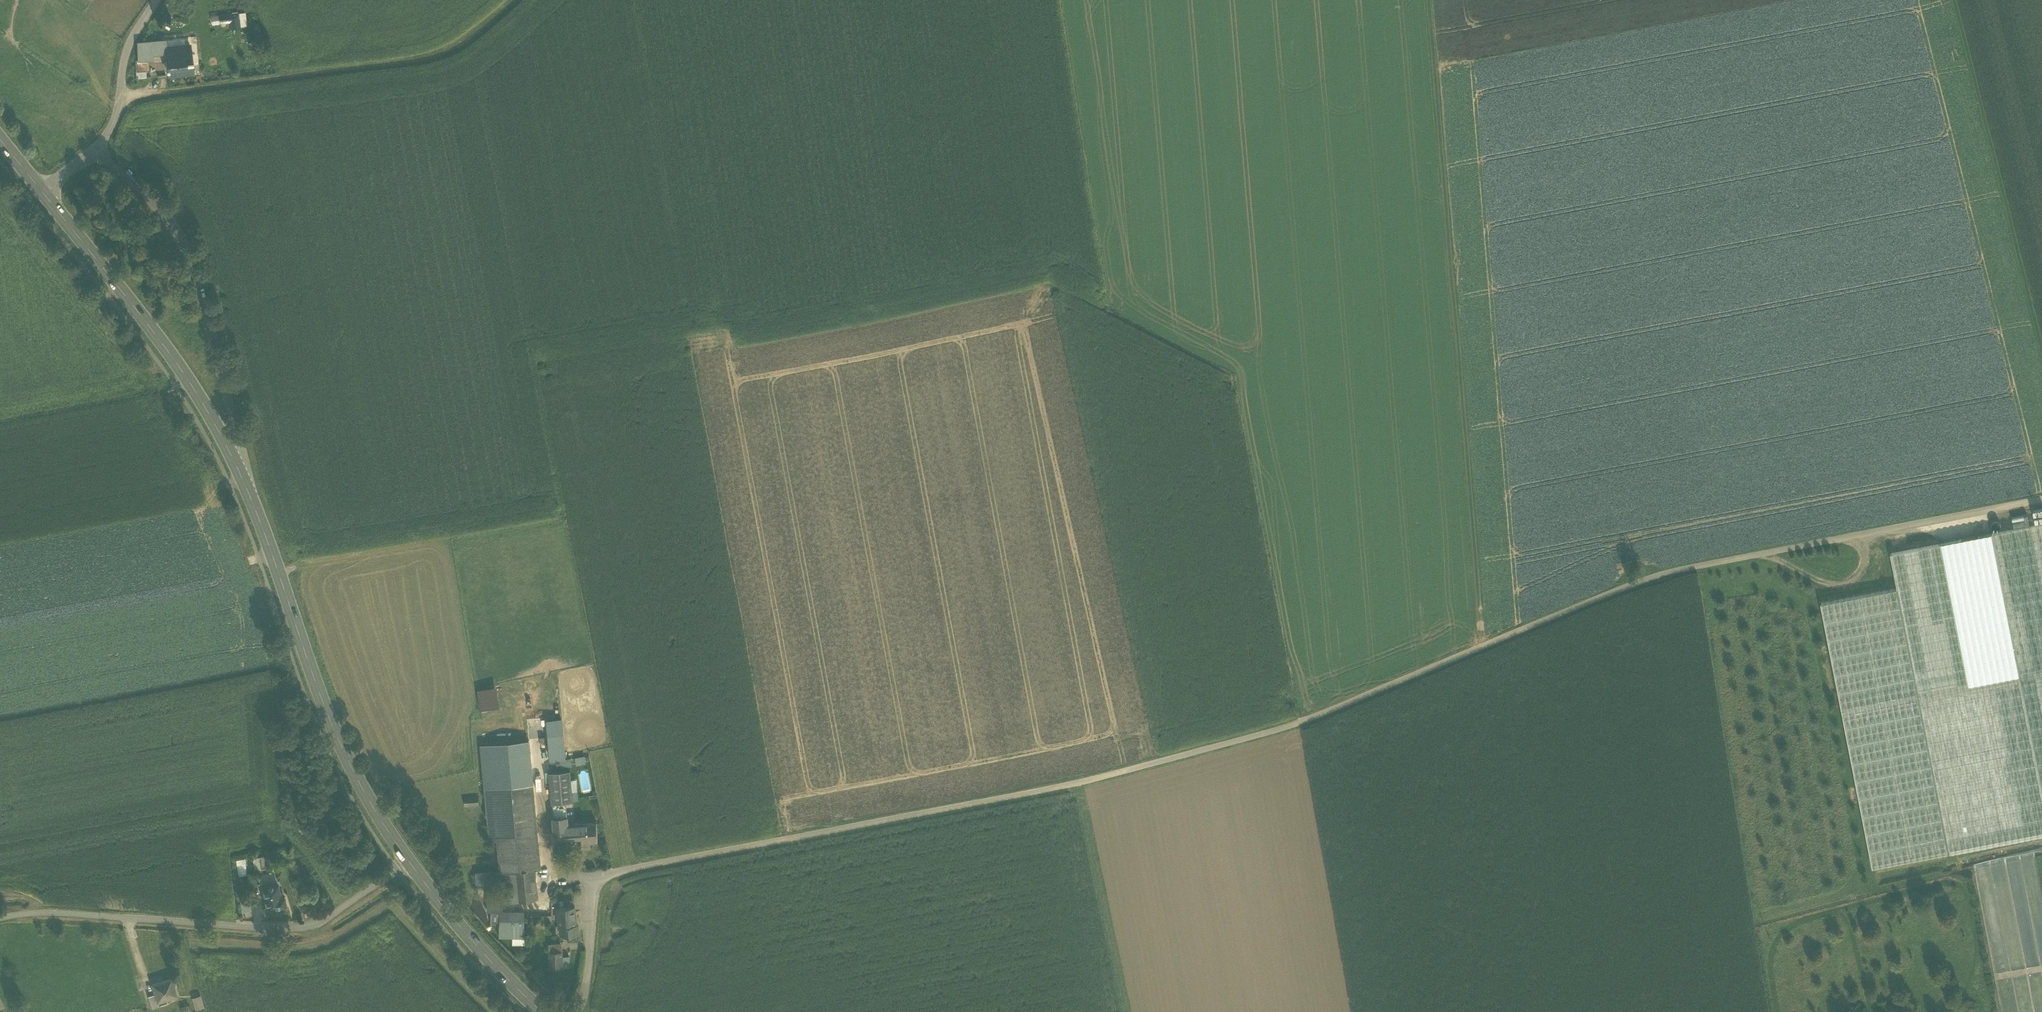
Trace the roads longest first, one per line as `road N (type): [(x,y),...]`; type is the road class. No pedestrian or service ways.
road 1 (unclassified): [(2041,497),(1622,587),(1297,724),(1110,773),(604,874),(593,886),(577,1011)]
road 2 (secondary): [(409,860),(341,747),(220,434),(167,350),(39,187)]
road 3 (unclassified): [(409,860),(304,928),(38,910),(0,915)]
road 4 (track): [(120,99),(427,64),(465,51),(525,0)]
road 5 (track): [(1079,780),(1129,1011)]
road 6 (unclassified): [(158,0),(124,61),(115,120),(96,147),(39,187)]
road 7 (secondary): [(544,1011),(409,860)]

